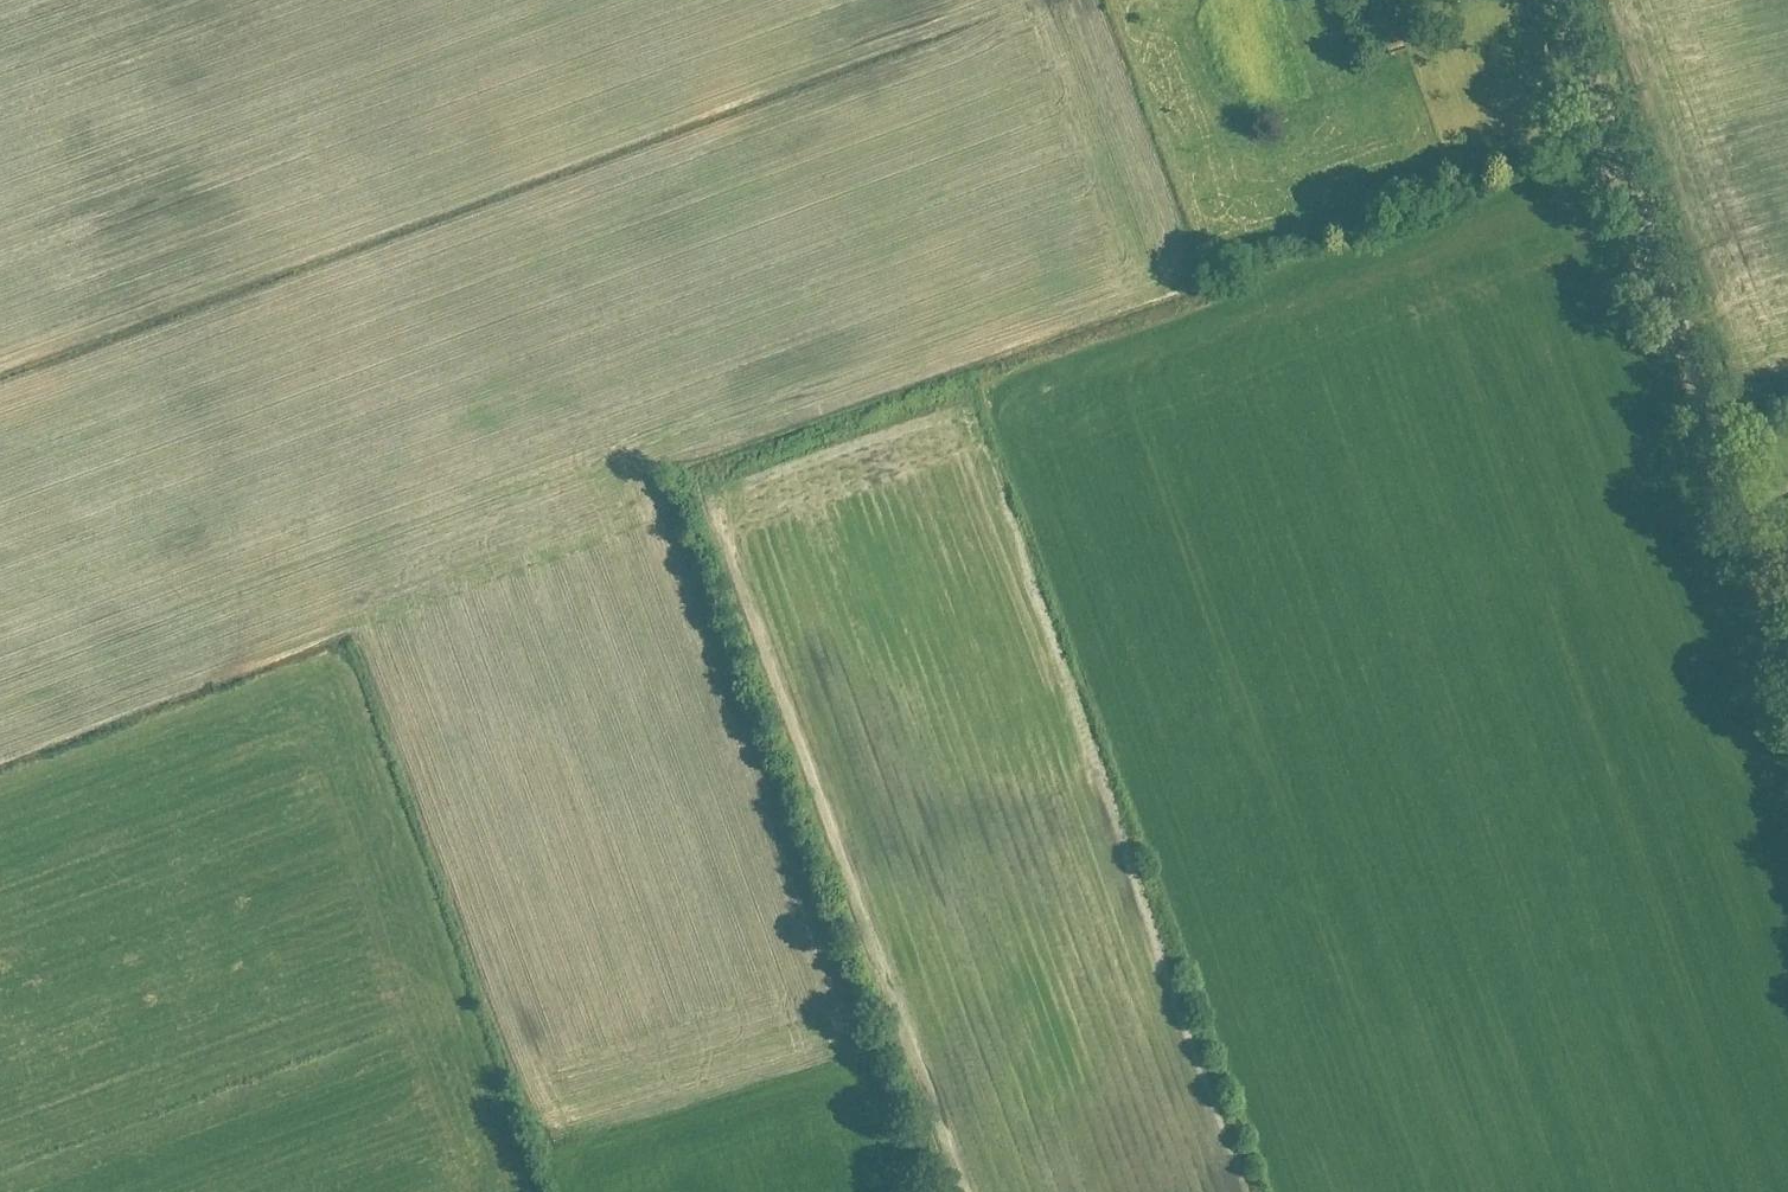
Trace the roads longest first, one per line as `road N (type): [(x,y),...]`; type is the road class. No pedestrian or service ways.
road 1 (unclassified): [(1787,650),(1560,0)]

